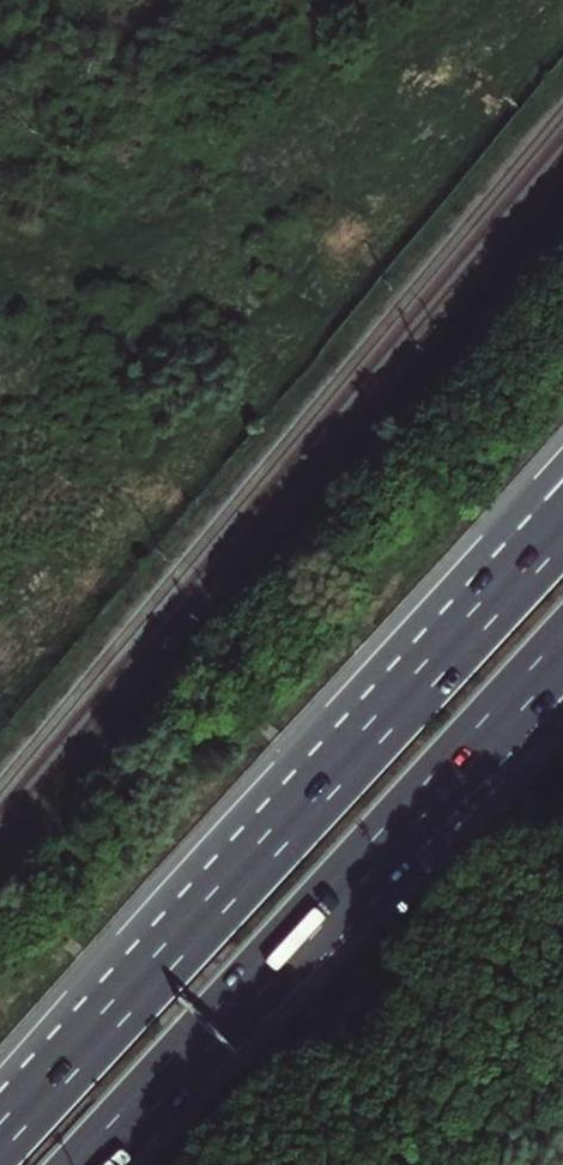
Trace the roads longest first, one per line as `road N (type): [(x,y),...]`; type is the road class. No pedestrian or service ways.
road 1 (trunk): [(562,466),(440,610),(277,840)]
road 2 (trunk): [(247,990),(562,647)]
road 3 (trunk): [(247,990),(562,684)]
road 4 (trunk): [(562,531),(277,840)]
road 5 (trunk): [(277,840),(0,1140)]
road 6 (trunk): [(86,1164),(247,990)]

